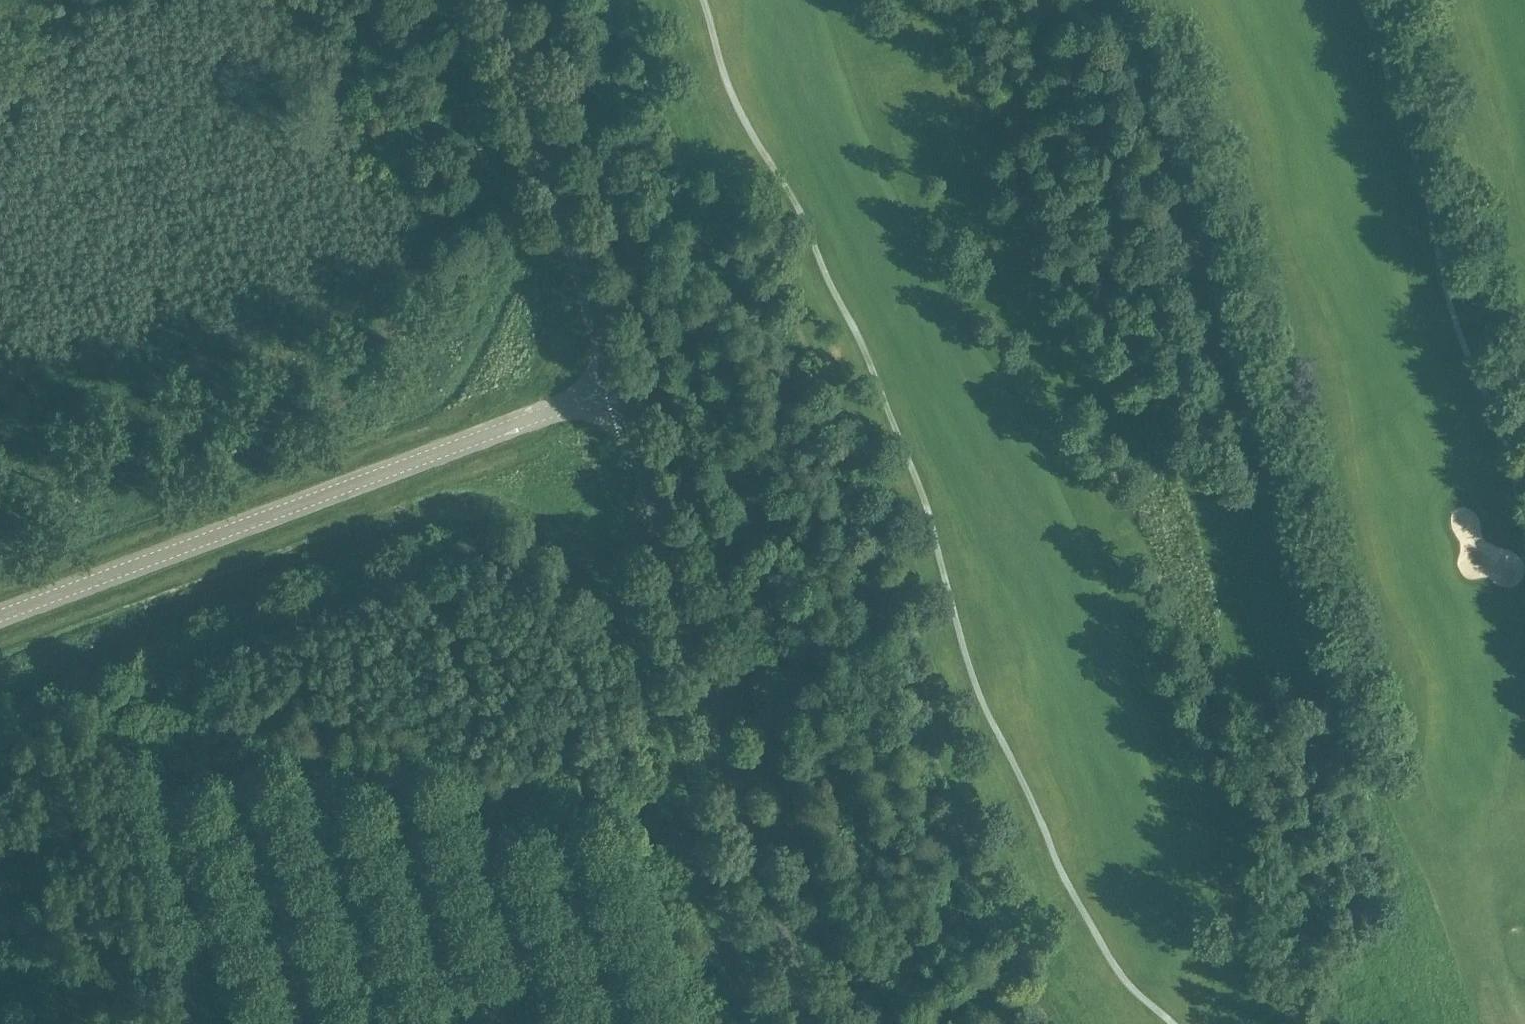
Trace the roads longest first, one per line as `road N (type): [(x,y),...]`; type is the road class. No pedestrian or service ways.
road 1 (tertiary): [(0,616),(623,396)]
road 2 (tertiary): [(815,1023),(623,396)]
road 3 (tertiary): [(623,396),(508,0)]

